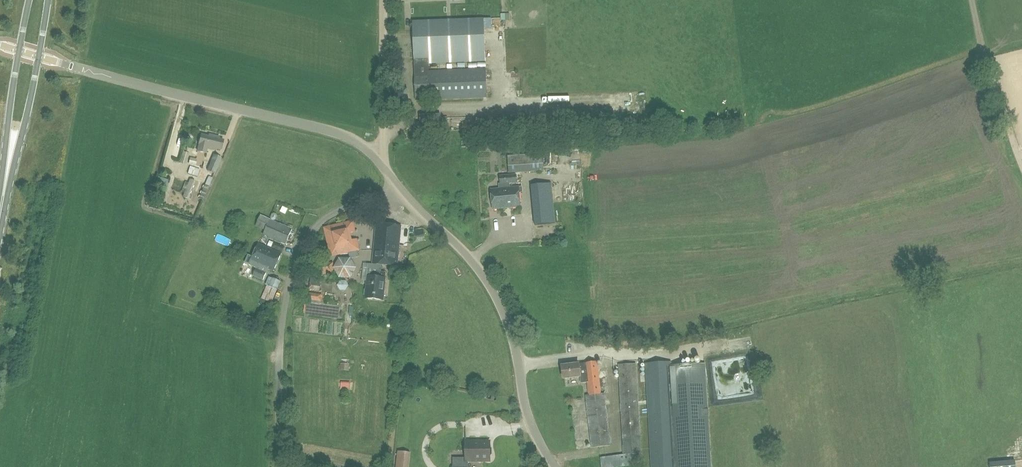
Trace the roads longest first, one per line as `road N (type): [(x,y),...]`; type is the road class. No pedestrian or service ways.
road 1 (tertiary): [(377,157),(340,132),(38,56)]
road 2 (unclassified): [(399,189),(333,212),(300,249),(279,349),(280,466)]
road 3 (tertiary): [(555,466),(527,418),(513,340),(493,291),(399,189)]
road 4 (unclassified): [(1021,166),(973,0)]
road 5 (unclassified): [(377,157),(383,0)]
road 6 (tertiary): [(18,50),(5,180)]
road 7 (tertiary): [(5,180),(38,56)]

